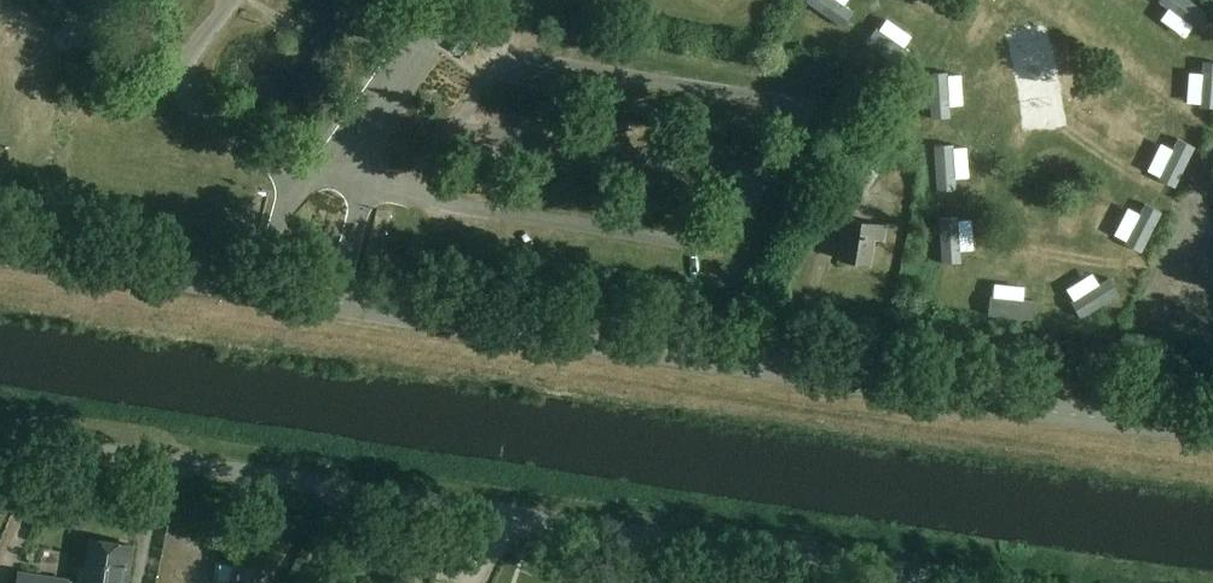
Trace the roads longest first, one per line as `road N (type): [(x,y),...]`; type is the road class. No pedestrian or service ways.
road 1 (tertiary): [(1212,431),(610,347),(0,250)]
road 2 (unclassified): [(0,435),(974,582)]

